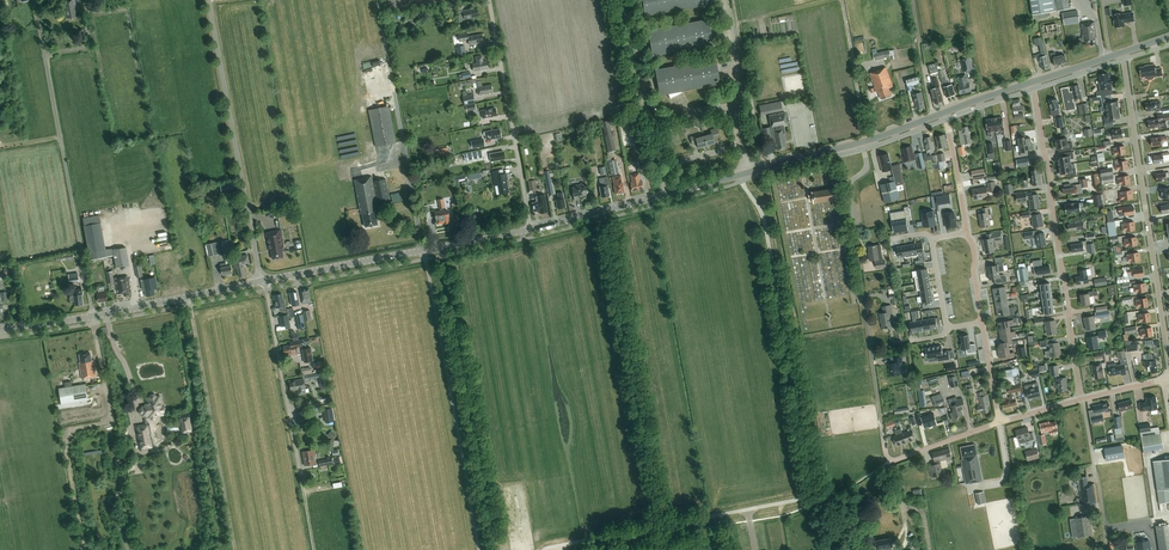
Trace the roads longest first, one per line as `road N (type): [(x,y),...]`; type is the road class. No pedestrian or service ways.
road 1 (unclassified): [(93,317),(34,0)]
road 2 (residential): [(1083,398),(1032,83)]
road 3 (residential): [(1168,359),(1122,53)]
road 4 (track): [(423,251),(478,549)]
road 5 (unclassified): [(261,281),(209,0)]
road 6 (tertiary): [(261,281),(531,229)]
road 7 (track): [(187,298),(234,549)]
road 8 (unclassified): [(531,229),(489,0)]
road 9 (track): [(884,445),(854,233)]
road 10 (track): [(129,413),(64,433),(85,549)]
road 11 (tertiary): [(93,317),(261,281)]
road 12 (track): [(862,143),(840,0)]
road 13 (residential): [(666,195),(662,173),(670,165),(735,147),(749,173)]
road 14 (unclassified): [(967,233),(944,113)]

